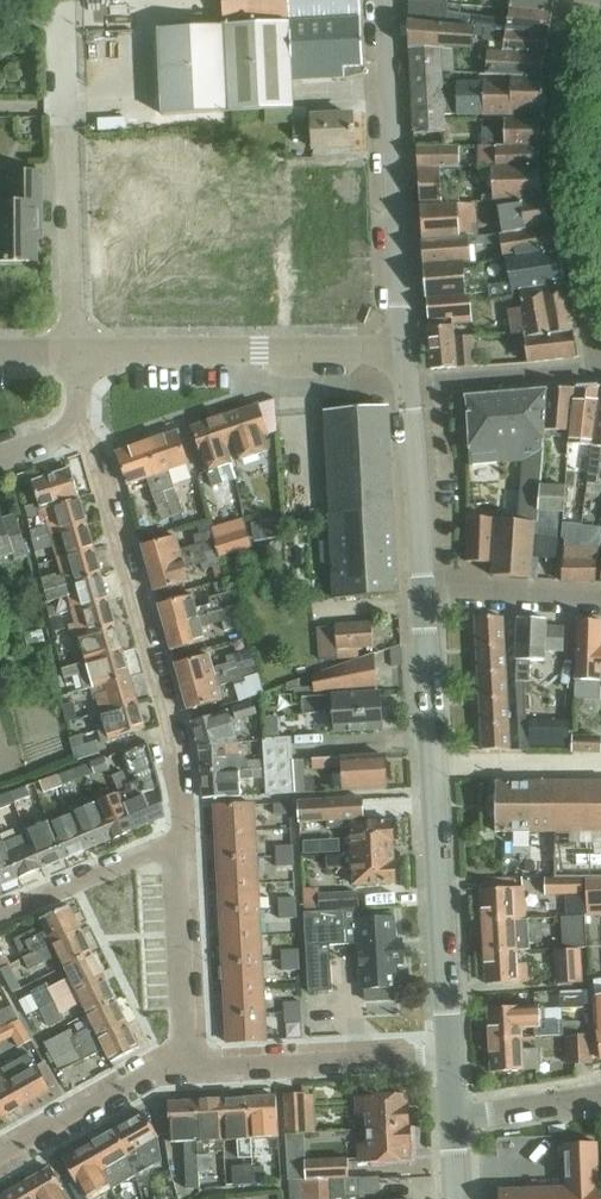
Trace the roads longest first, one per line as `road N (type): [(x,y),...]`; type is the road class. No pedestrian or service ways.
road 1 (residential): [(448,1055),(424,591)]
road 2 (residential): [(177,839),(168,729),(83,420)]
road 3 (residential): [(600,355),(555,169),(572,0)]
road 4 (residential): [(405,351),(390,0)]
road 5 (residential): [(75,357),(405,351)]
road 6 (residential): [(168,1063),(448,1055)]
road 7 (residential): [(168,1063),(185,1025),(177,839)]
road 8 (residential): [(424,591),(408,383)]
road 9 (residential): [(408,383),(600,375)]
road 10 (residential): [(0,1155),(168,1063)]
road 11 (residential): [(424,591),(600,599)]
road 12 (residential): [(600,1097),(452,1119)]

